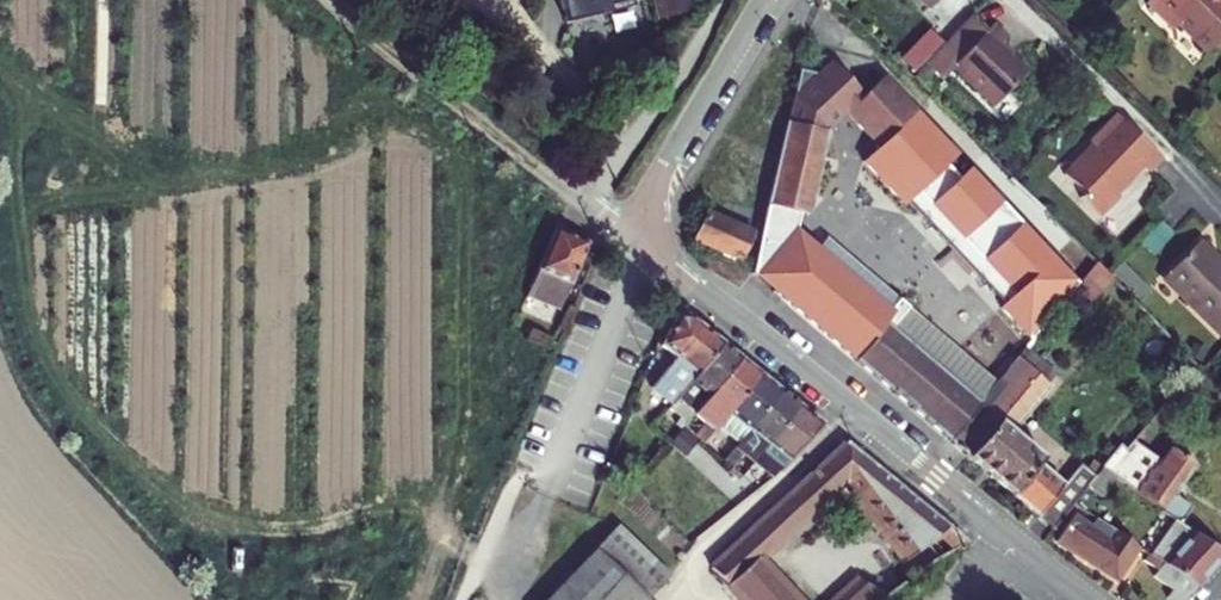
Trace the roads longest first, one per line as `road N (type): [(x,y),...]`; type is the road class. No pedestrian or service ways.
road 1 (residential): [(632,237),(1081,599)]
road 2 (track): [(589,205),(357,0)]
road 3 (residential): [(766,0),(632,237)]
road 4 (residential): [(632,237),(624,283),(545,483)]

